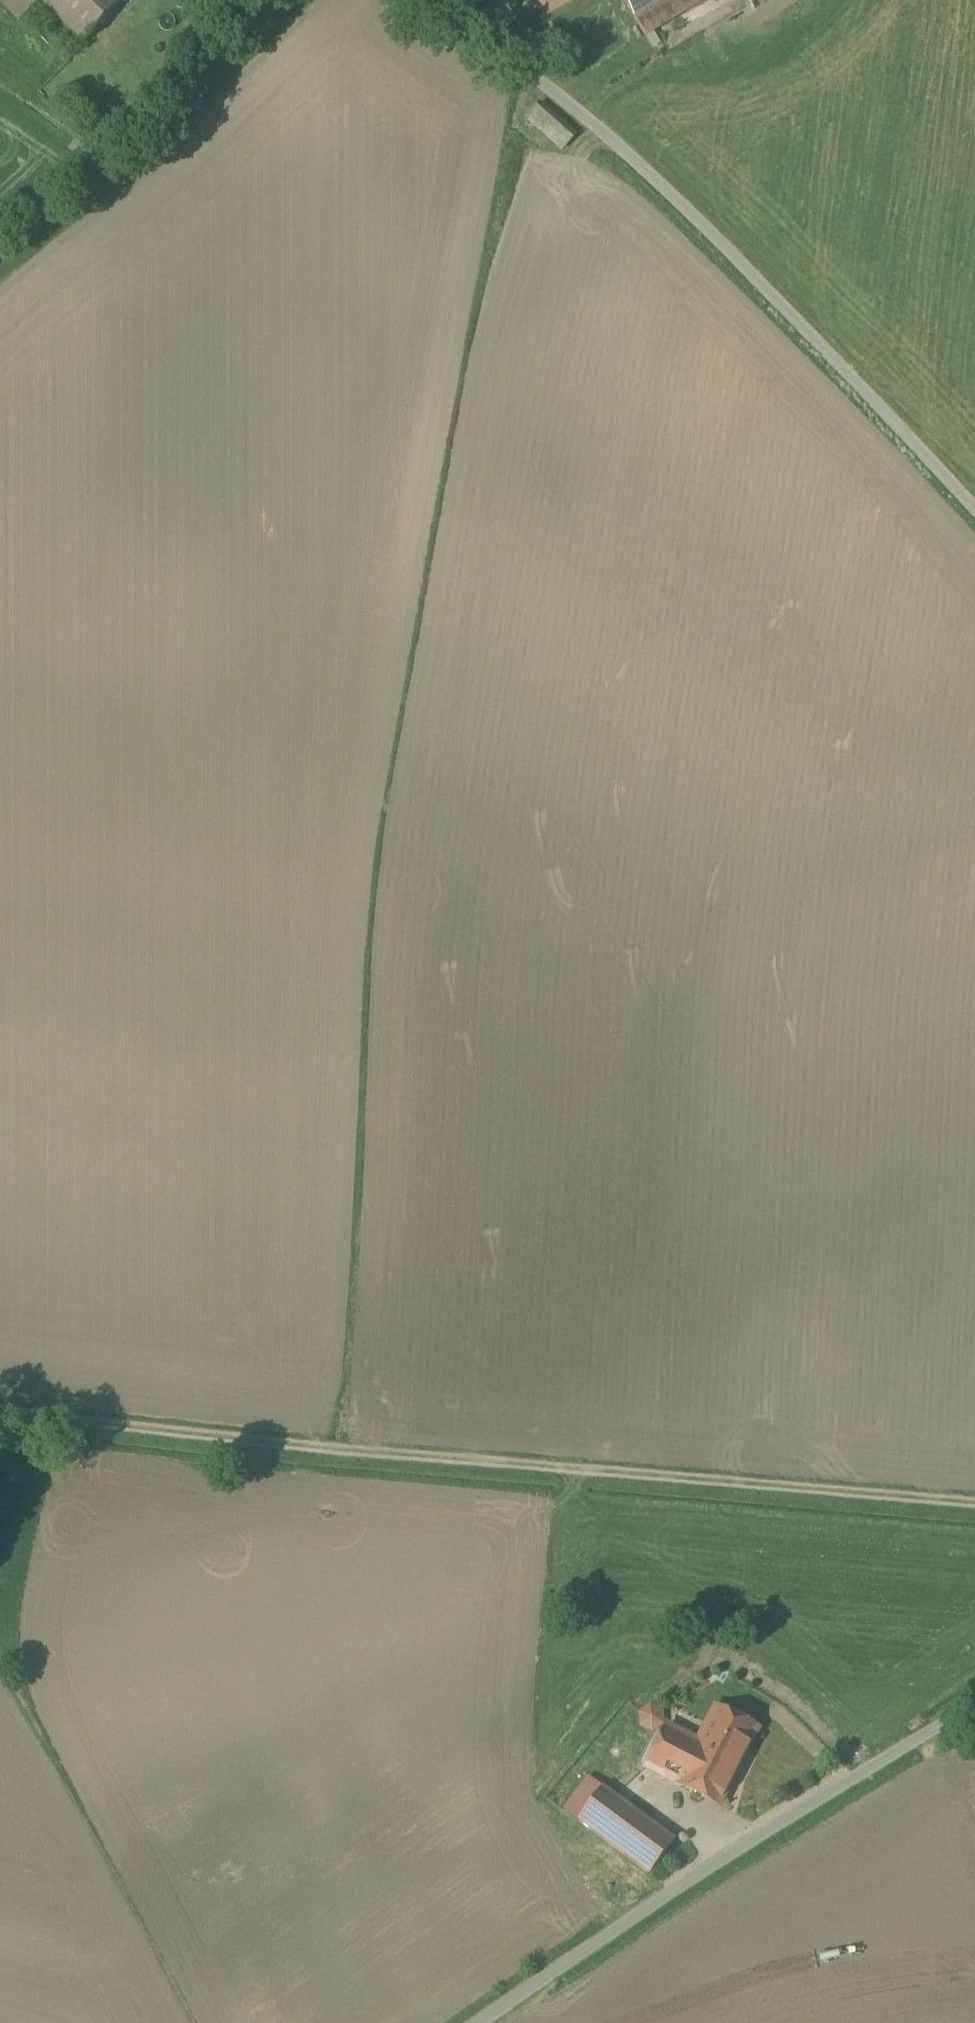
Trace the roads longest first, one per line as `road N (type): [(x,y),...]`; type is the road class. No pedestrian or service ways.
road 1 (track): [(0,1398),(974,1494)]
road 2 (unclassified): [(429,0),(507,41),(609,124),(974,497)]
road 3 (unclassified): [(974,1700),(486,2022)]

